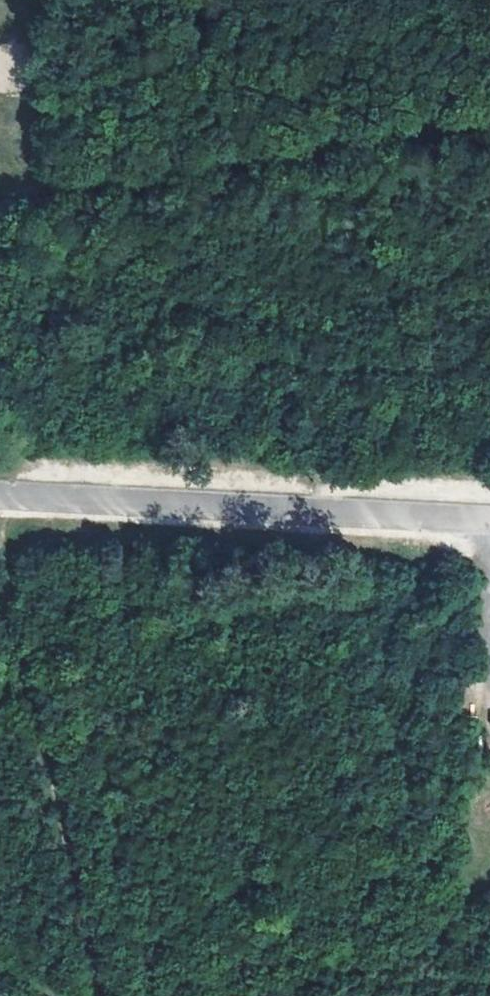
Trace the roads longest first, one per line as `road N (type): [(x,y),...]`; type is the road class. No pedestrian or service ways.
road 1 (track): [(10,493),(3,535),(10,611),(102,995)]
road 2 (track): [(0,199),(489,111)]
road 3 (unclassified): [(489,519),(0,493)]

